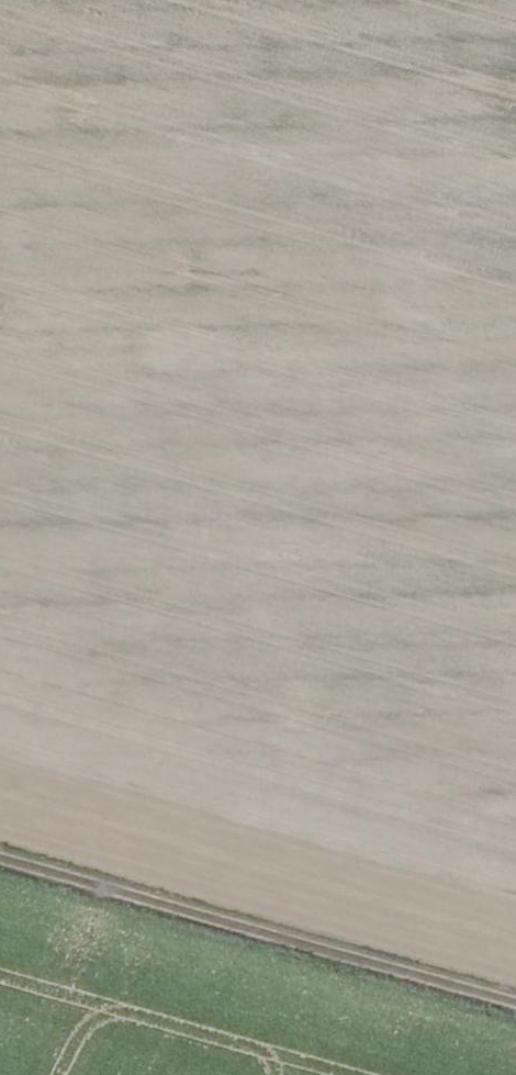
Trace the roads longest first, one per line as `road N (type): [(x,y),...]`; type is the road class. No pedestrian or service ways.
road 1 (track): [(0,858),(515,1002)]

